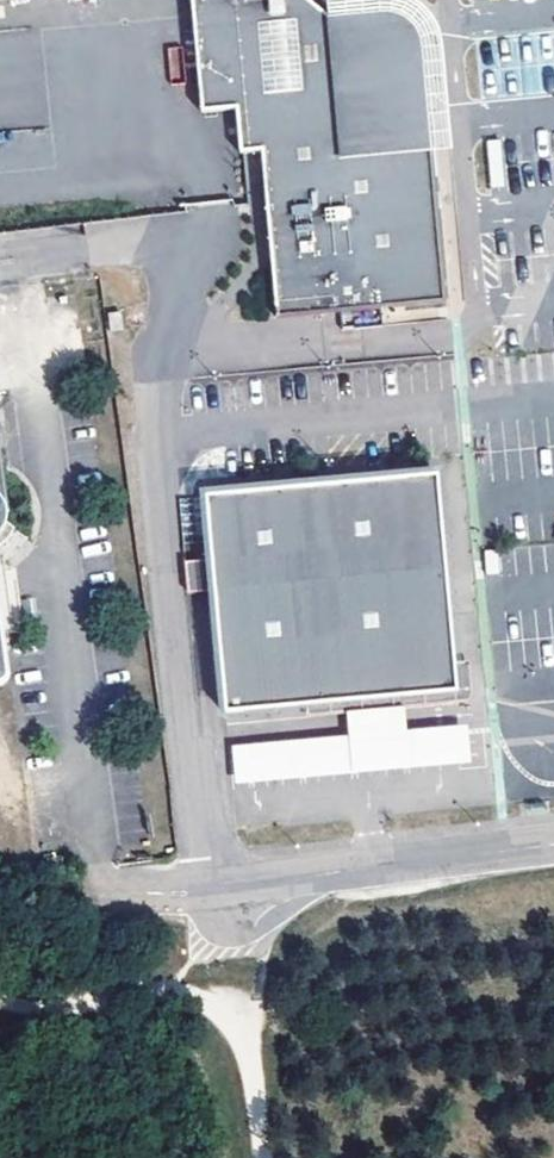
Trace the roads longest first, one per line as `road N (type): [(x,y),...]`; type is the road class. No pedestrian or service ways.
road 1 (residential): [(103,891),(222,890),(553,844)]
road 2 (track): [(245,1035),(233,888)]

